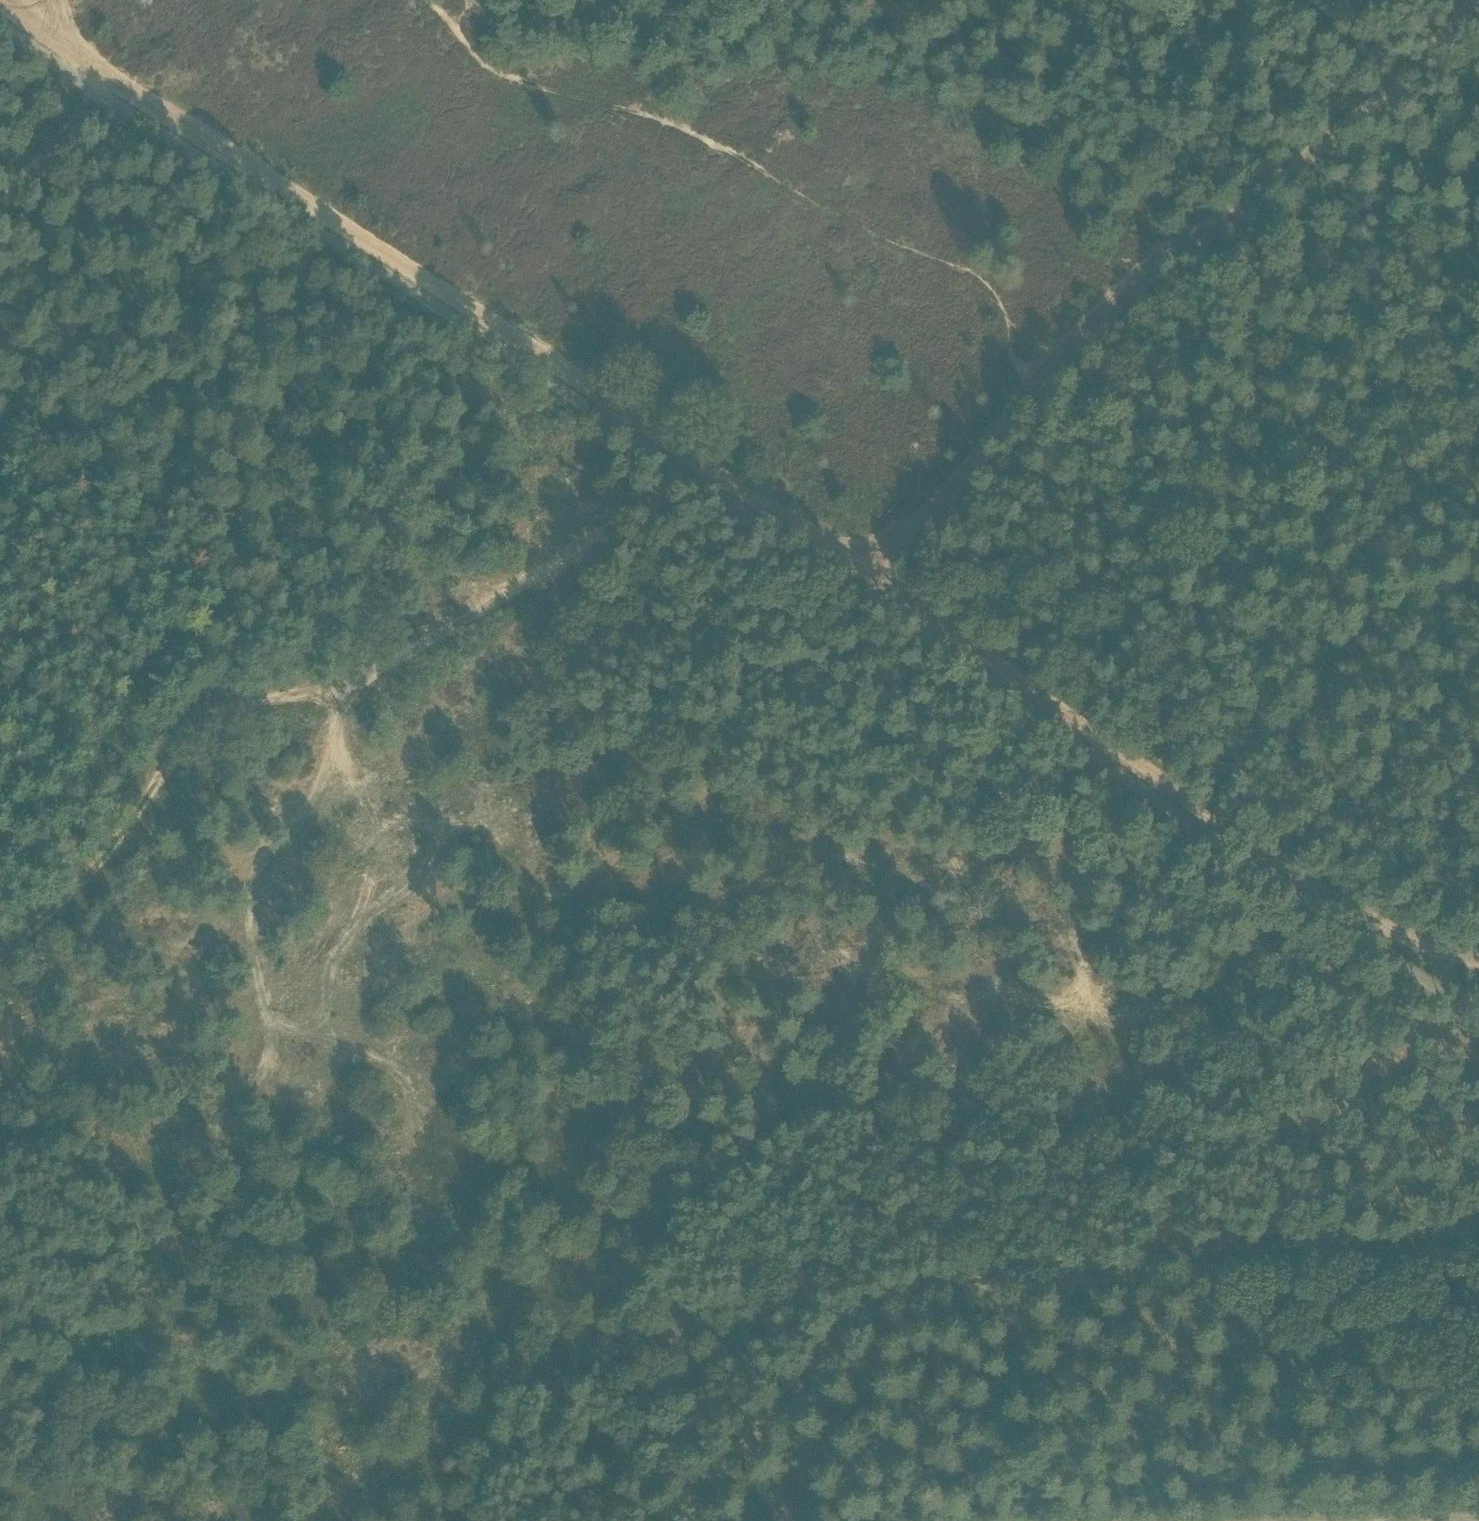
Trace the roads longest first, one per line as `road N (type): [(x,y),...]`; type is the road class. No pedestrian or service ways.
road 1 (track): [(688,476),(462,617),(347,702),(271,699),(210,720),(131,830),(0,961)]
road 2 (track): [(866,596),(1034,382),(1263,175),(1478,0)]
road 3 (track): [(901,1520),(1478,1509)]
road 4 (track): [(1266,873),(1378,924),(1478,956)]
road 5 (track): [(95,90),(0,204)]

